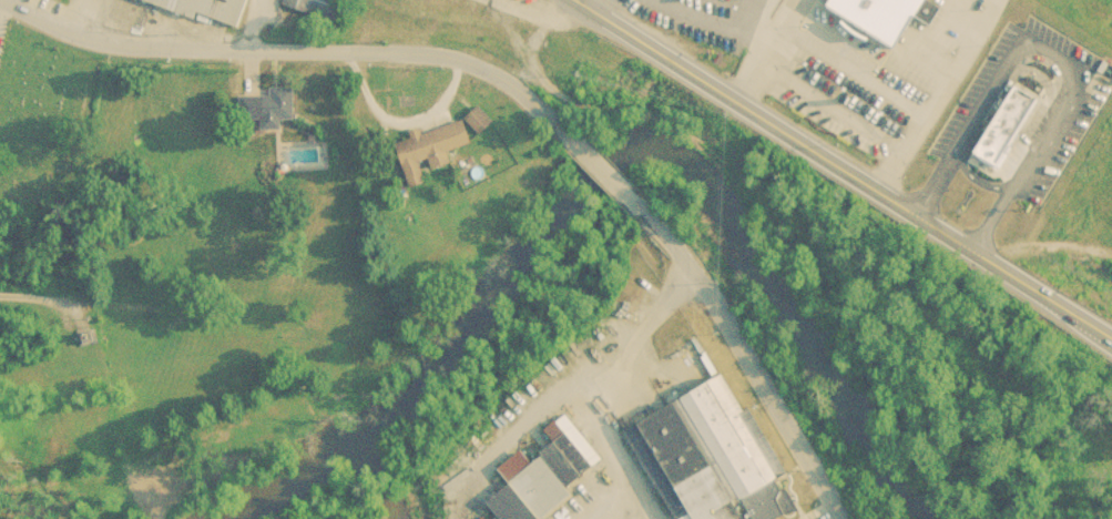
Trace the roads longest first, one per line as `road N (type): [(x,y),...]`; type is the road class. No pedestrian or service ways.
road 1 (secondary): [(580,0),(1111,341)]
road 2 (residential): [(6,0),(108,44),(412,52),(469,62)]
road 3 (residential): [(633,201),(696,269),(844,518)]
road 4 (residential): [(469,62),(526,94),(565,132)]

